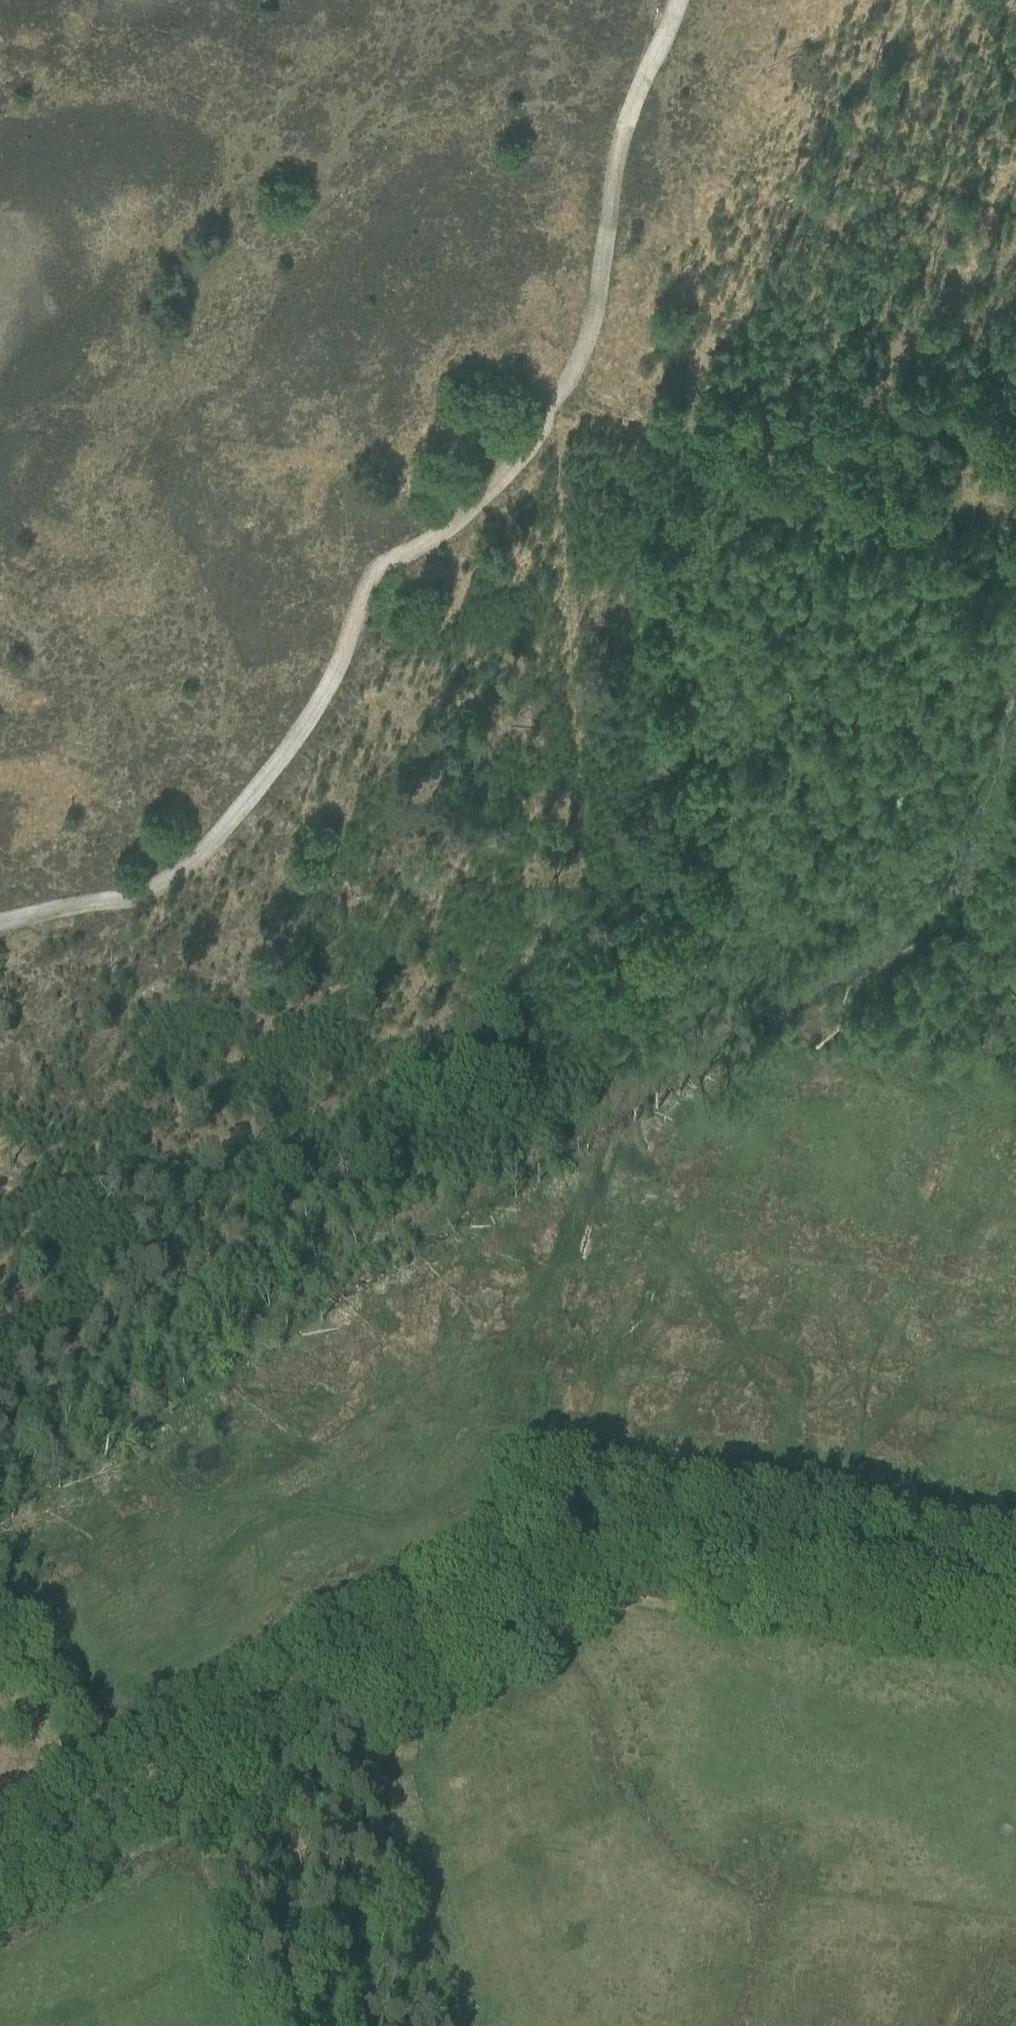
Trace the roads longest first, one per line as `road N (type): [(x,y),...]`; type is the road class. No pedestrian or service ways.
road 1 (track): [(0,1867),(586,1553),(643,1544),(1015,1589)]

